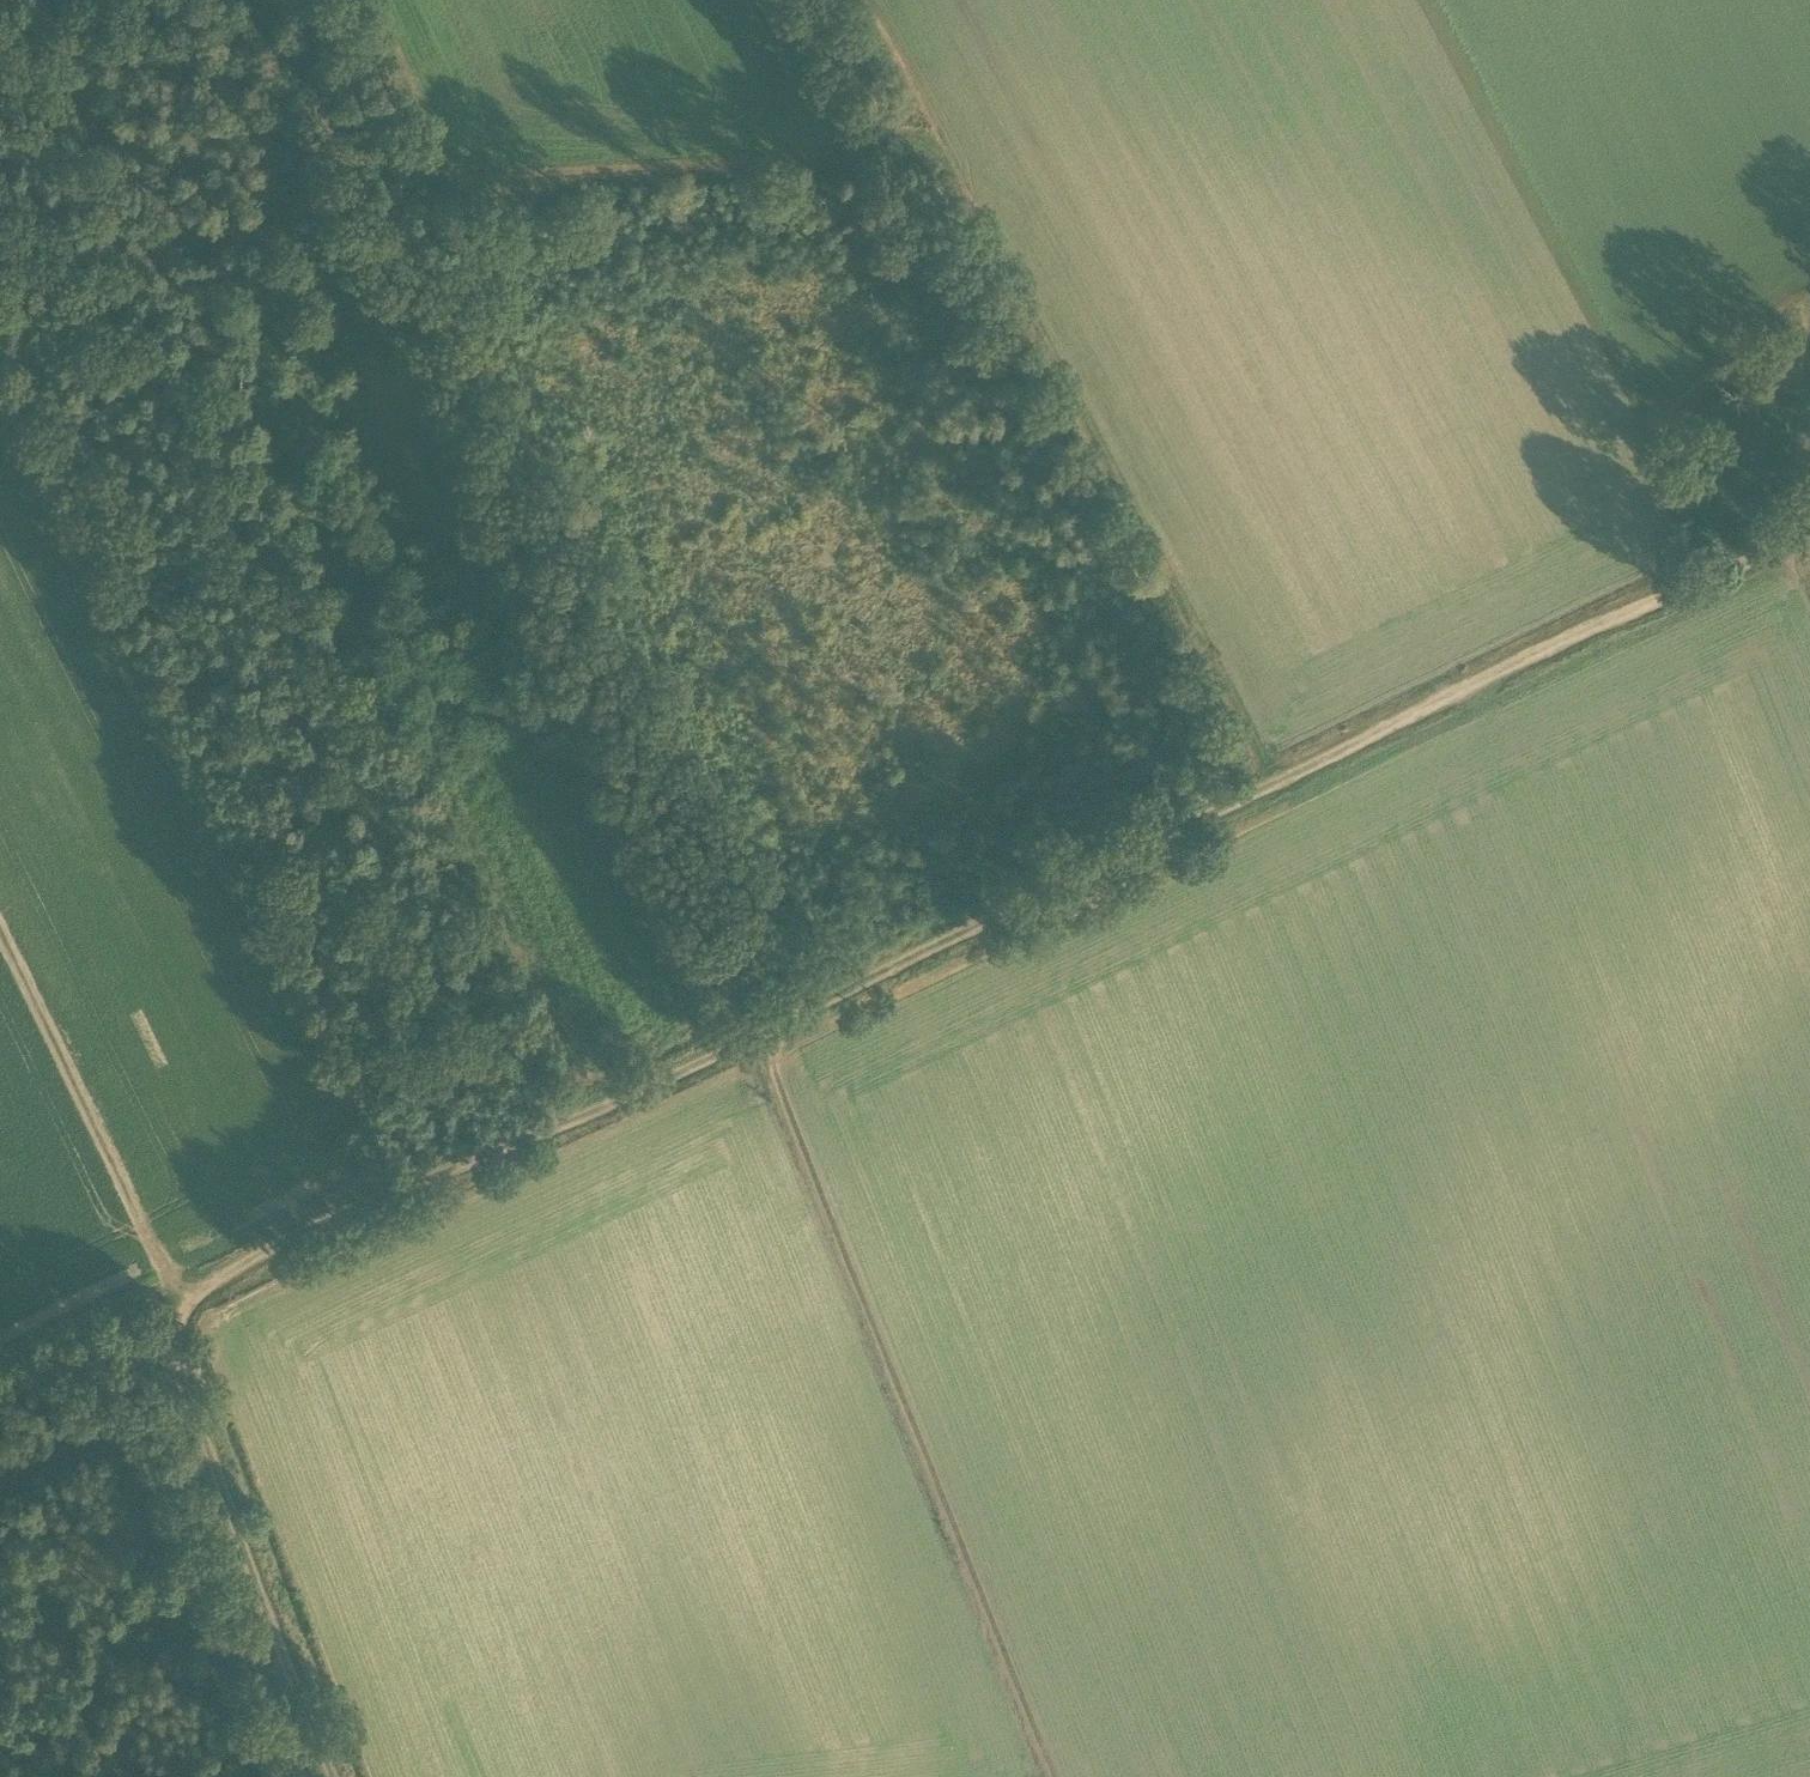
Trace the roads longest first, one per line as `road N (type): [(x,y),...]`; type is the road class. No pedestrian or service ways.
road 1 (track): [(1809,531),(759,1035),(251,1259),(190,1298),(169,1348)]
road 2 (track): [(1056,1776),(759,1035)]
road 3 (track): [(169,1348),(335,1776)]
road 4 (track): [(169,1348),(91,1347),(0,1393)]

